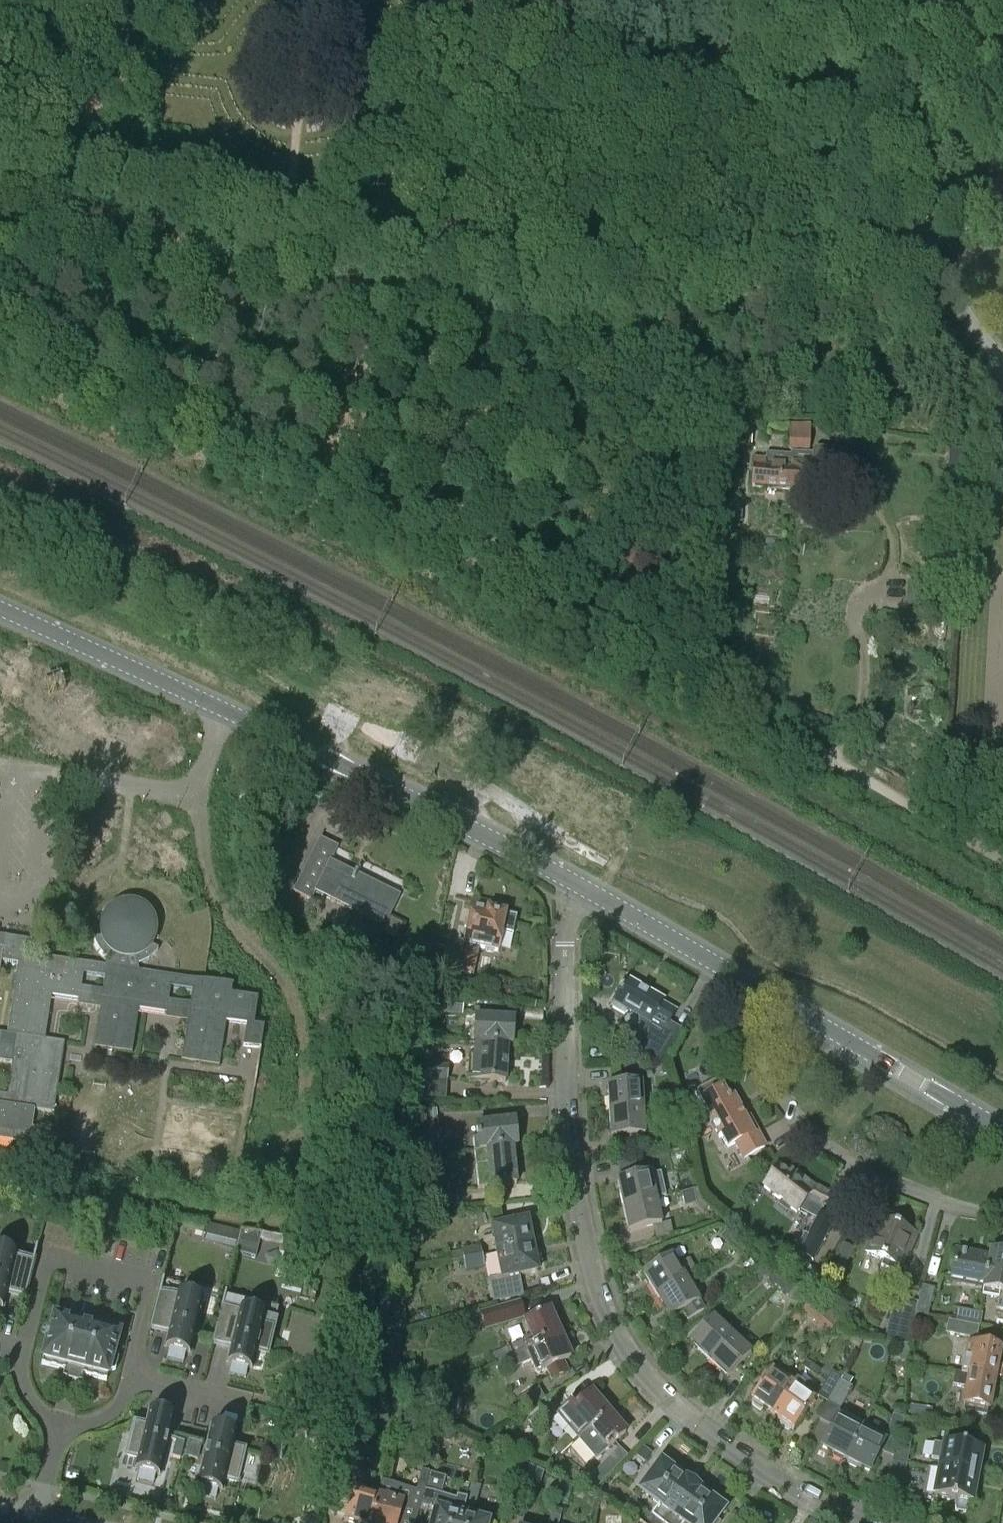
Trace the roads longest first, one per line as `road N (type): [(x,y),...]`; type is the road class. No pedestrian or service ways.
road 1 (unclassified): [(924,233),(690,286),(570,289),(289,231),(0,155)]
road 2 (track): [(0,339),(323,493),(709,698)]
road 3 (residential): [(855,1522),(760,1472),(682,1412),(644,1375),(602,1309),(583,1246),(563,1074),(565,943),(583,887)]
road 4 (unclassified): [(583,887),(302,745),(0,609)]
road 5 (residential): [(1002,1214),(919,1194),(826,1149),(765,1069),(748,983)]
road 6 (unclassified): [(1002,860),(709,698)]
road 7 (unclassified): [(1002,1129),(748,983)]
road 8 (unclassified): [(748,983),(583,887)]
road 9 (unclassified): [(1002,363),(939,278),(924,233)]

